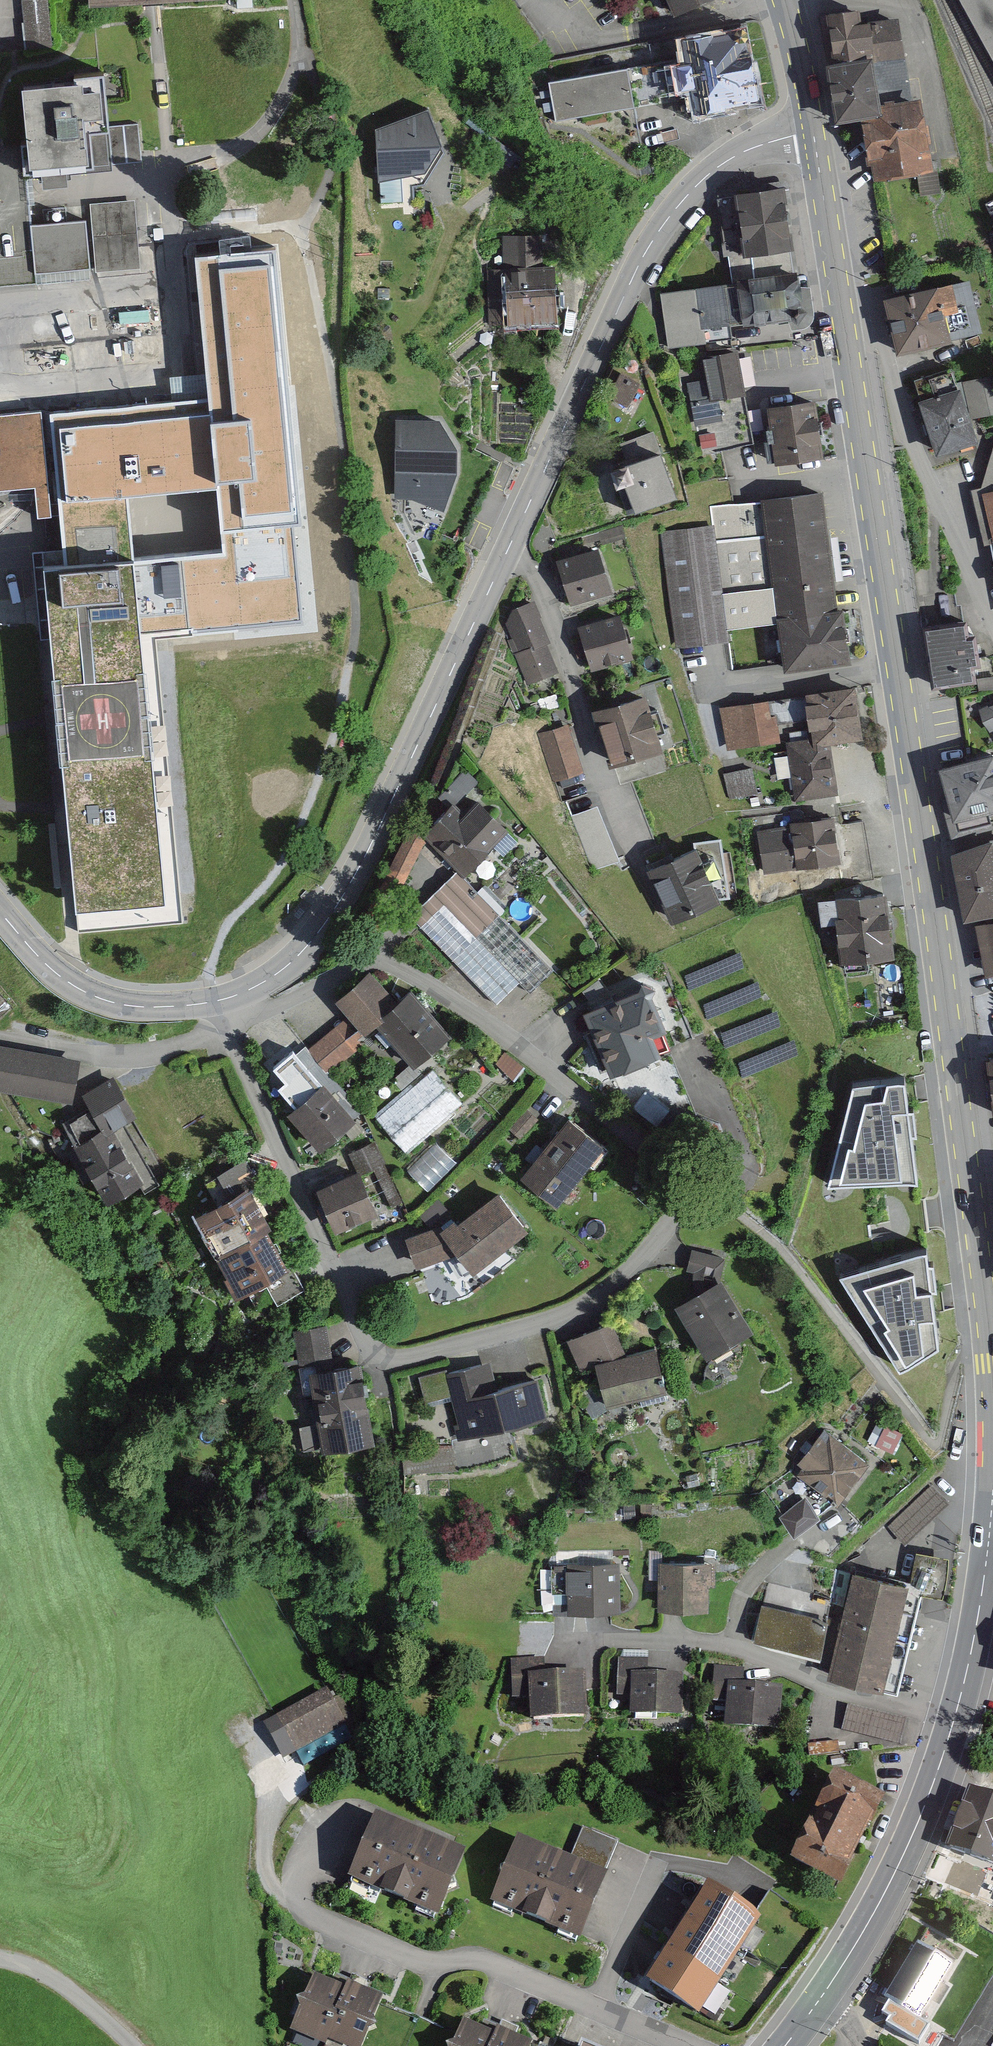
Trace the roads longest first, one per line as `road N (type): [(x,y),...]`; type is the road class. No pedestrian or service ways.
road 1 (residential): [(225,999),(274,1003),(323,991),(352,966),(379,963),(435,991),(643,1147),(693,1196),(665,1236),(586,1307),(480,1348),(383,1363),(363,1342),(228,1020)]
road 2 (tertiary): [(225,999),(283,969),(343,896),(514,537),(601,332),(664,222),(722,164),(813,131)]
road 3 (primary): [(849,333),(919,787),(992,1387)]
road 4 (residential): [(683,2045),(468,1959),(442,1967),(402,1961),(305,1914),(303,1872),(328,1829),(347,1819)]
road 5 (residential): [(992,608),(916,444),(880,338),(849,333)]
road 6 (primary): [(957,1725),(880,1904),(820,2002)]
road 7 (tertiary): [(0,912),(58,974),(93,996),(158,1008),(225,999)]
road 8 (residential): [(0,384),(179,366),(181,287)]
road 9 (residential): [(228,1020),(183,1048),(148,1056),(0,1038)]
road 10 (residential): [(957,1725),(731,1651)]
road 11 (residential): [(731,1651),(675,1639),(527,1636)]
road 12 (primary): [(813,131),(849,333)]
road 13 (primary): [(992,1529),(957,1725)]
road 14 (residential): [(181,287),(0,305)]
road 15 (residential): [(731,1651),(739,1612),(759,1577),(782,1556),(841,1531)]
road 16 (residential): [(136,2045),(68,1988),(0,1961)]
road 17 (track): [(295,1785),(265,1822),(266,1873),(305,1914)]
road 18 (primary): [(785,0),(813,131)]

